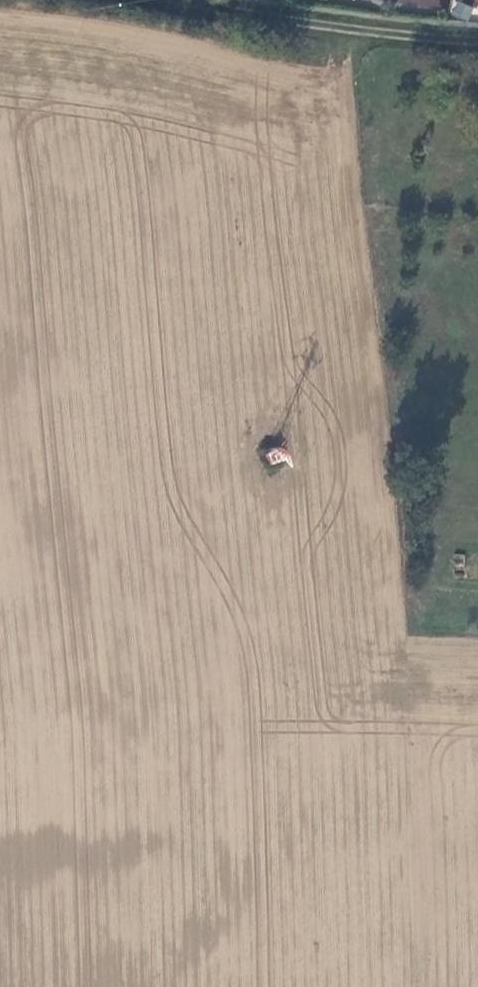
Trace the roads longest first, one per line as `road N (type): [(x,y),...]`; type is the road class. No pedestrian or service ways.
road 1 (track): [(477,40),(183,0)]

